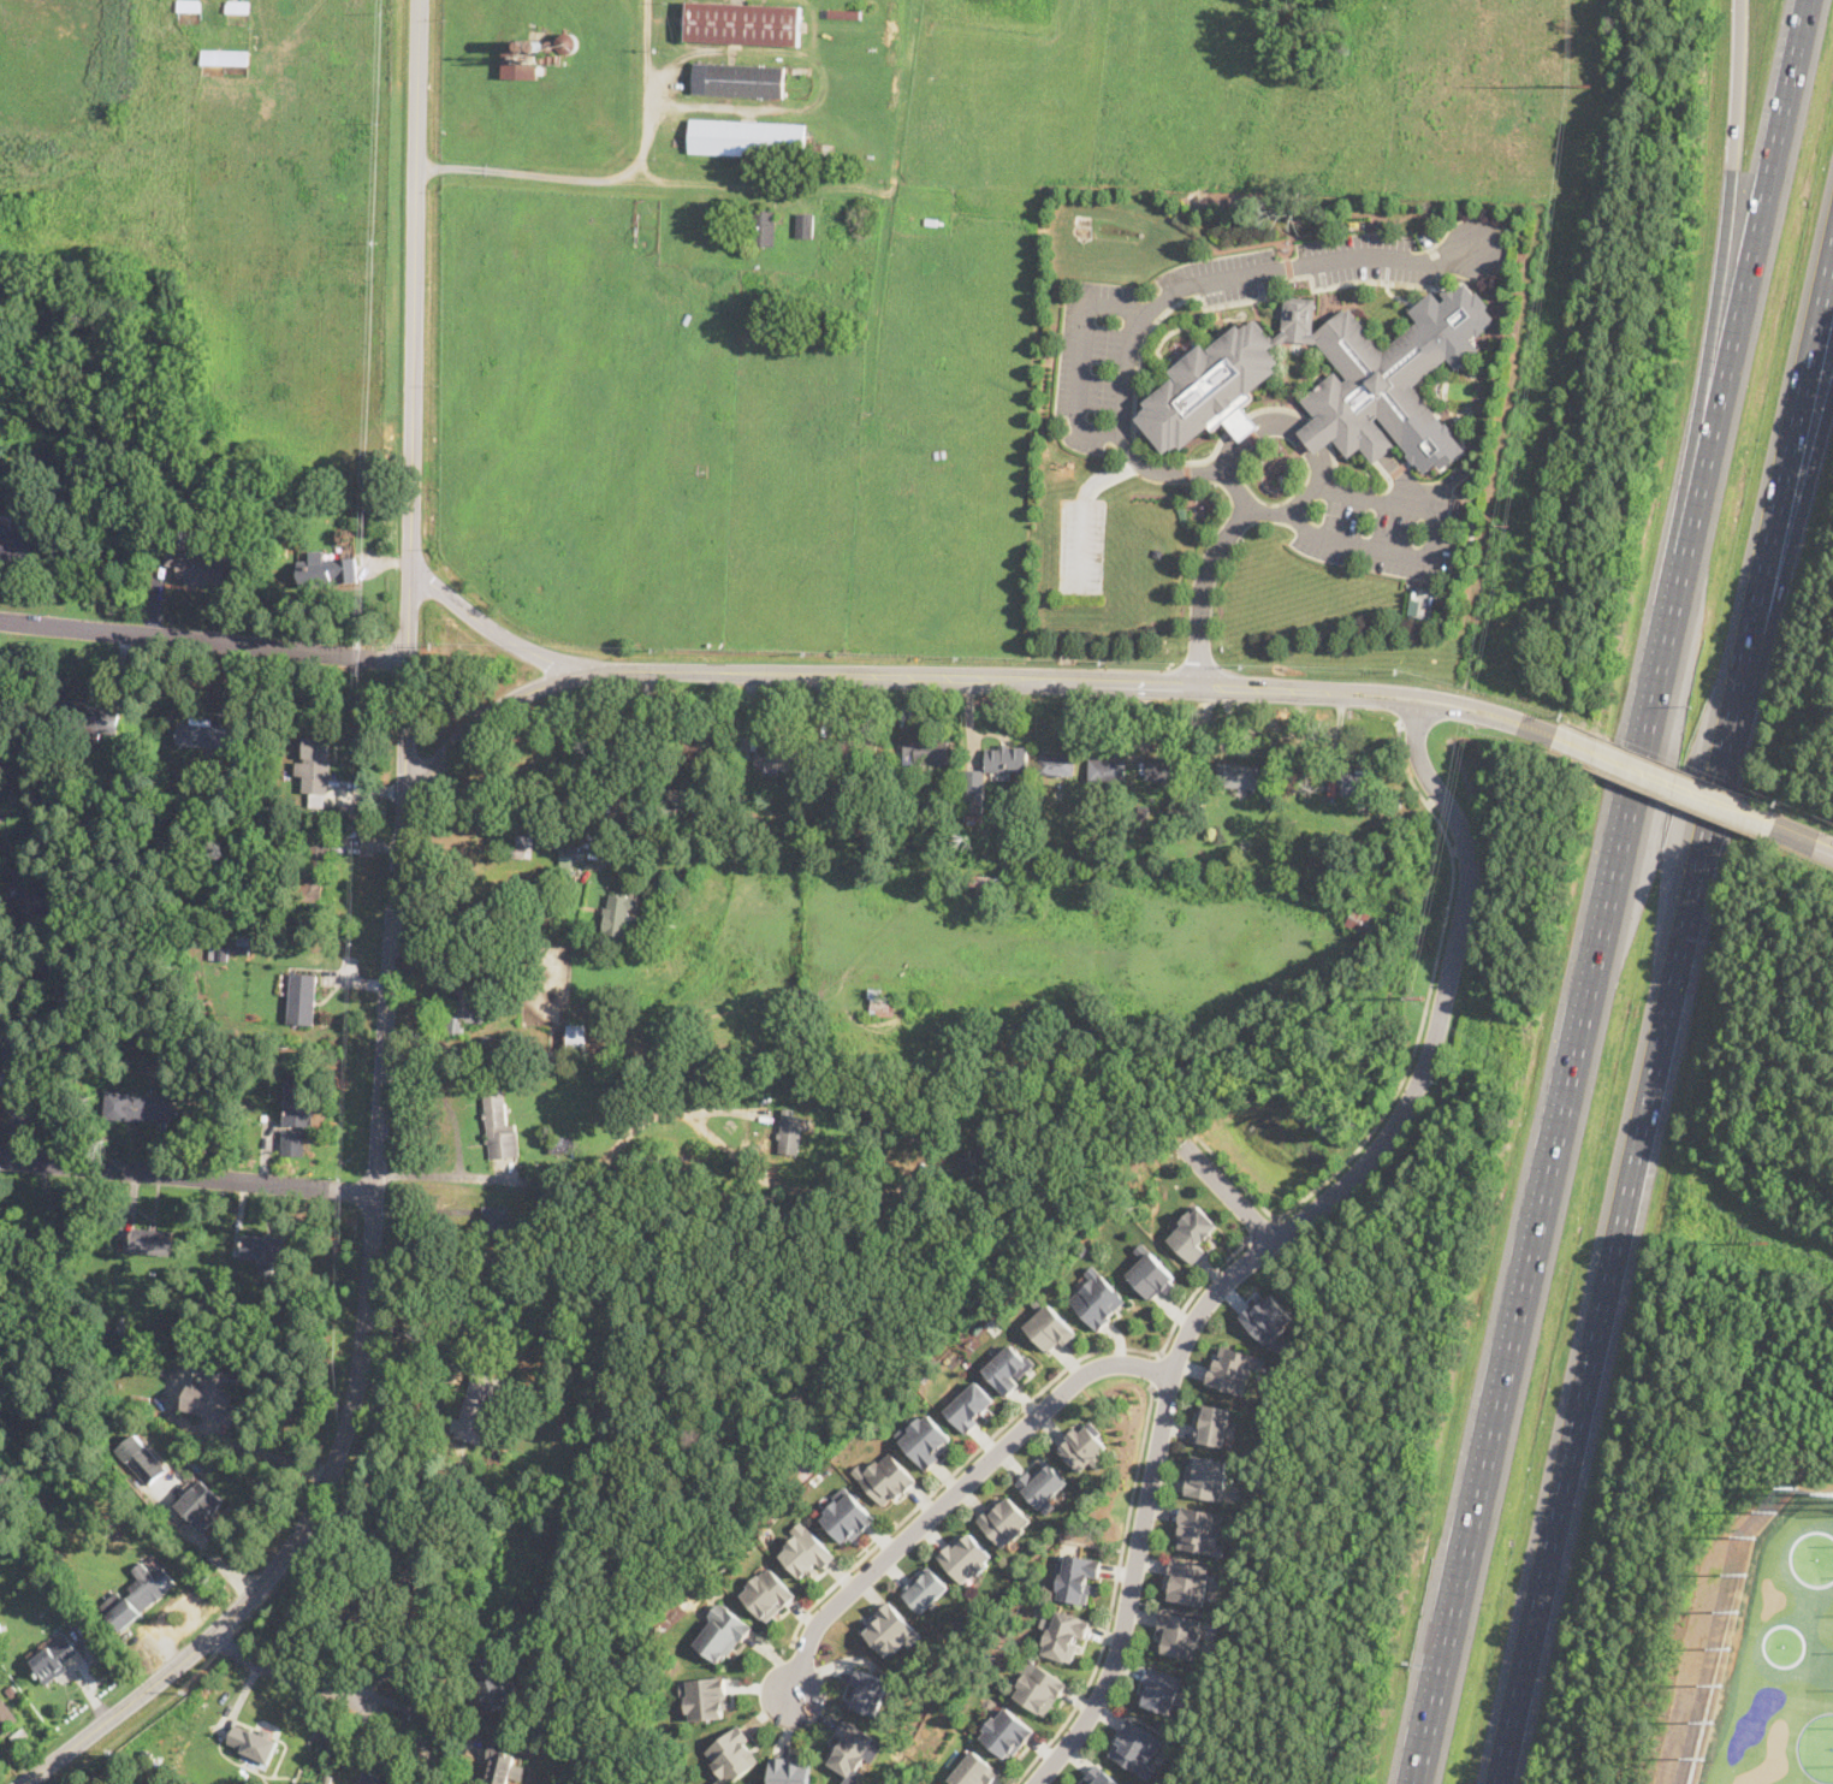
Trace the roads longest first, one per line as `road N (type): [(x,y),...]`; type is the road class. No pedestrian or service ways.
road 1 (motorway): [(1499,1783),(1832,255)]
road 2 (residential): [(1034,1783),(1087,1717),(1120,1640),(1163,1404),(1185,1335),(1224,1281),(1365,1162),(1420,1074),(1458,926),(1464,849),(1418,755),(1416,707)]
road 3 (motorway): [(1666,652),(1415,1783)]
road 4 (secondary): [(25,1783),(241,1607),(292,1545),(328,1478),(351,1411),(366,1315),(395,897),(411,817)]
road 5 (secondary): [(411,817),(434,770),(485,716),(536,688),(589,674),(1021,677),(1340,692)]
road 6 (motorway): [(1809,0),(1666,652)]
road 7 (secondary): [(405,662),(421,0)]
road 8 (motorway): [(1740,0),(1726,214),(1666,652)]
road 9 (residential): [(1228,470),(1158,474),(1127,451),(1119,434),(1134,313),(1198,281),(1362,256),(1443,262),(1473,248)]
road 10 (residential): [(1171,1373),(1111,1364),(1067,1386),(819,1618),(787,1711)]
road 11 (track): [(805,54),(692,53),(643,85),(669,105),(797,112),(818,101),(824,79),(805,54)]
road 12 (residential): [(0,622),(405,662)]
road 13 (track): [(417,168),(790,185),(789,207)]
road 14 (residential): [(13,1157),(374,1196)]
road 15 (motorway): [(1738,688),(1832,376)]
road 16 (residential): [(210,1636),(283,1676),(409,1711),(471,1746)]
road 17 (residential): [(1232,484),(1262,511),(1291,510),(1313,491),(1315,446),(1293,425),(1262,422),(1236,440),(1232,484)]
road 18 (secondary): [(1555,735),(1773,824)]
road 19 (secondary): [(589,674),(492,629),(410,564)]
road 20 (residential): [(1198,684),(1204,570),(1248,505)]
road 21 (track): [(656,180),(637,160),(643,0)]
road 22 (secondary): [(1499,716),(1484,704),(1417,692),(1340,692)]
road 23 (secondary): [(1340,692),(1478,719),(1499,716)]
road 24 (secondary): [(411,817),(405,662)]
road 25 (residential): [(13,1157),(16,1102),(0,1030)]

